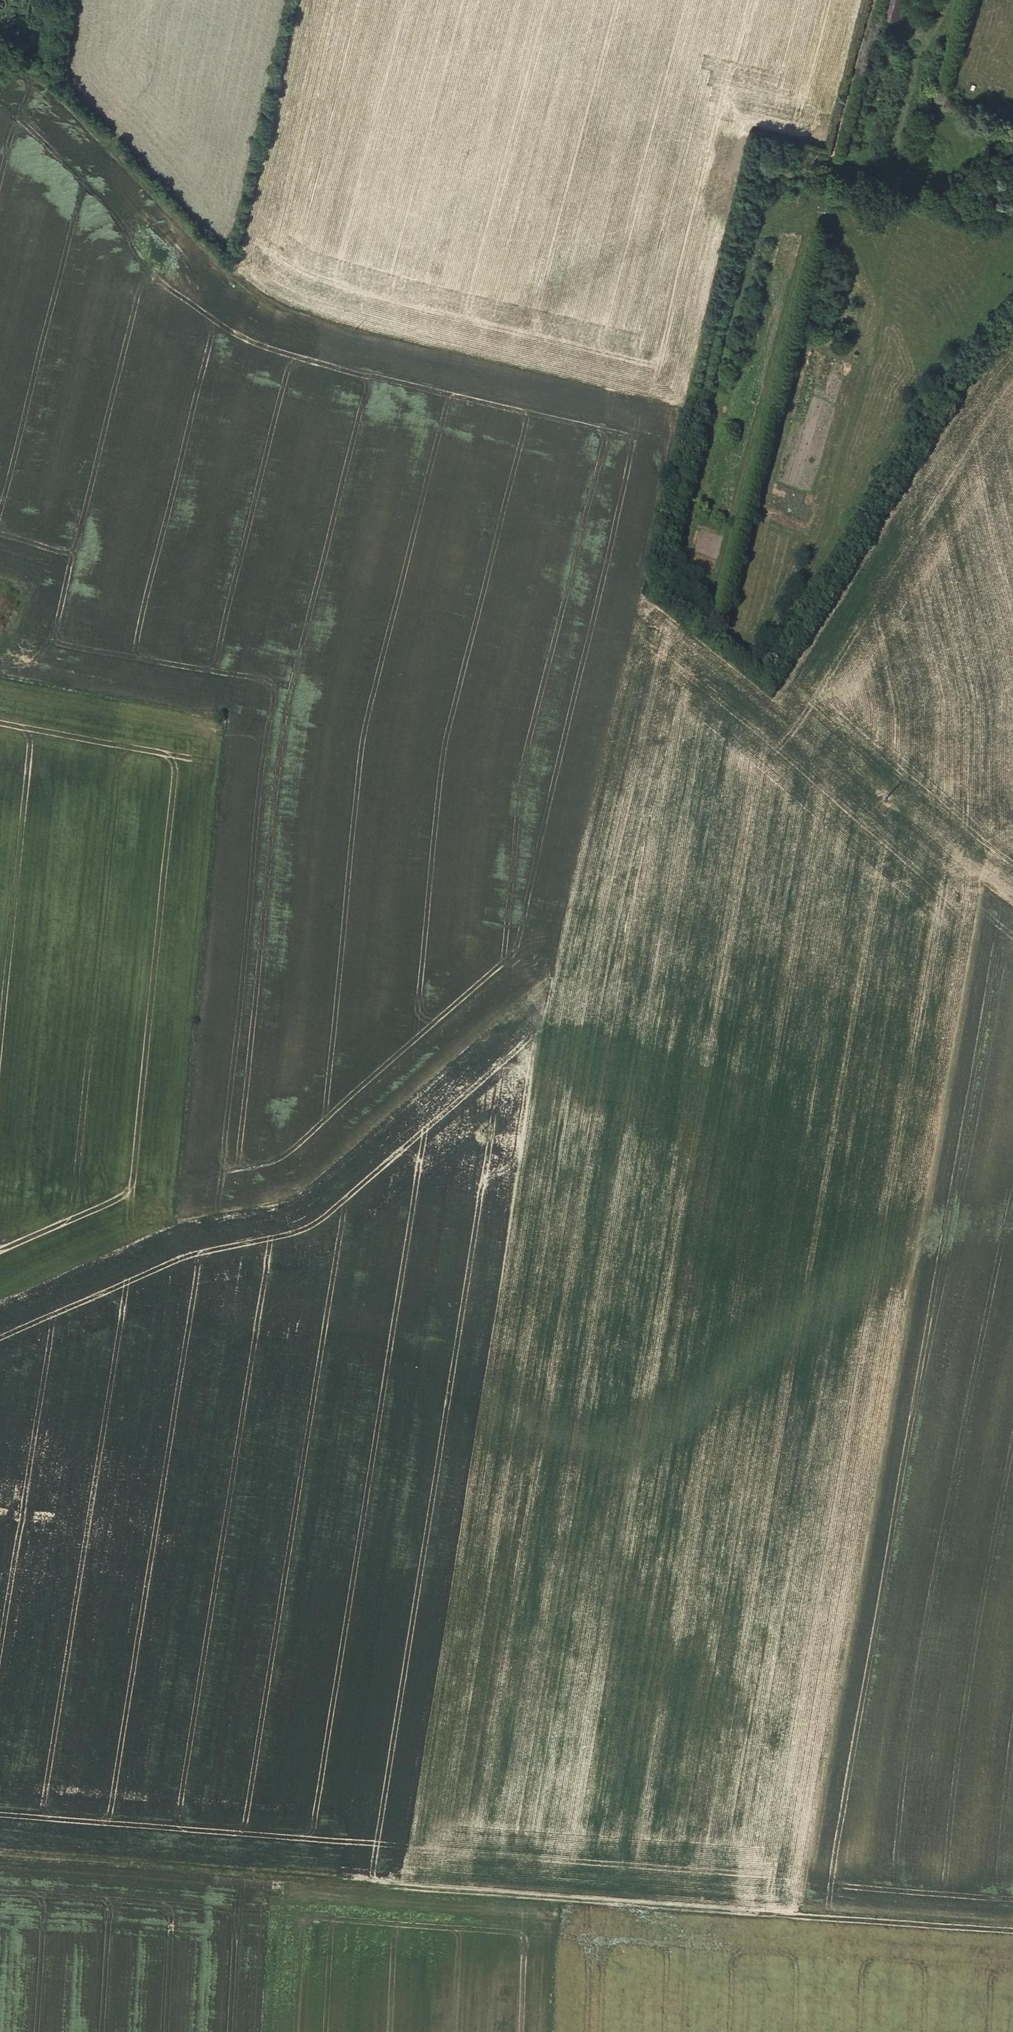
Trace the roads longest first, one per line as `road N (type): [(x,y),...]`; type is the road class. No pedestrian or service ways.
road 1 (track): [(0,1856),(1012,1930)]
road 2 (track): [(0,61),(49,87),(229,272),(339,358)]

